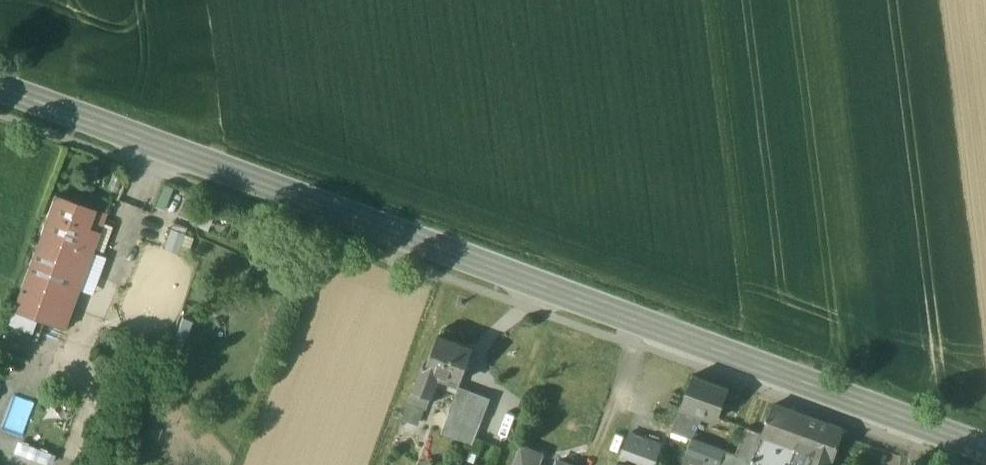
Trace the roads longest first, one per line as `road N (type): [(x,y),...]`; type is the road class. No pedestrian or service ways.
road 1 (secondary): [(985,449),(0,88)]

